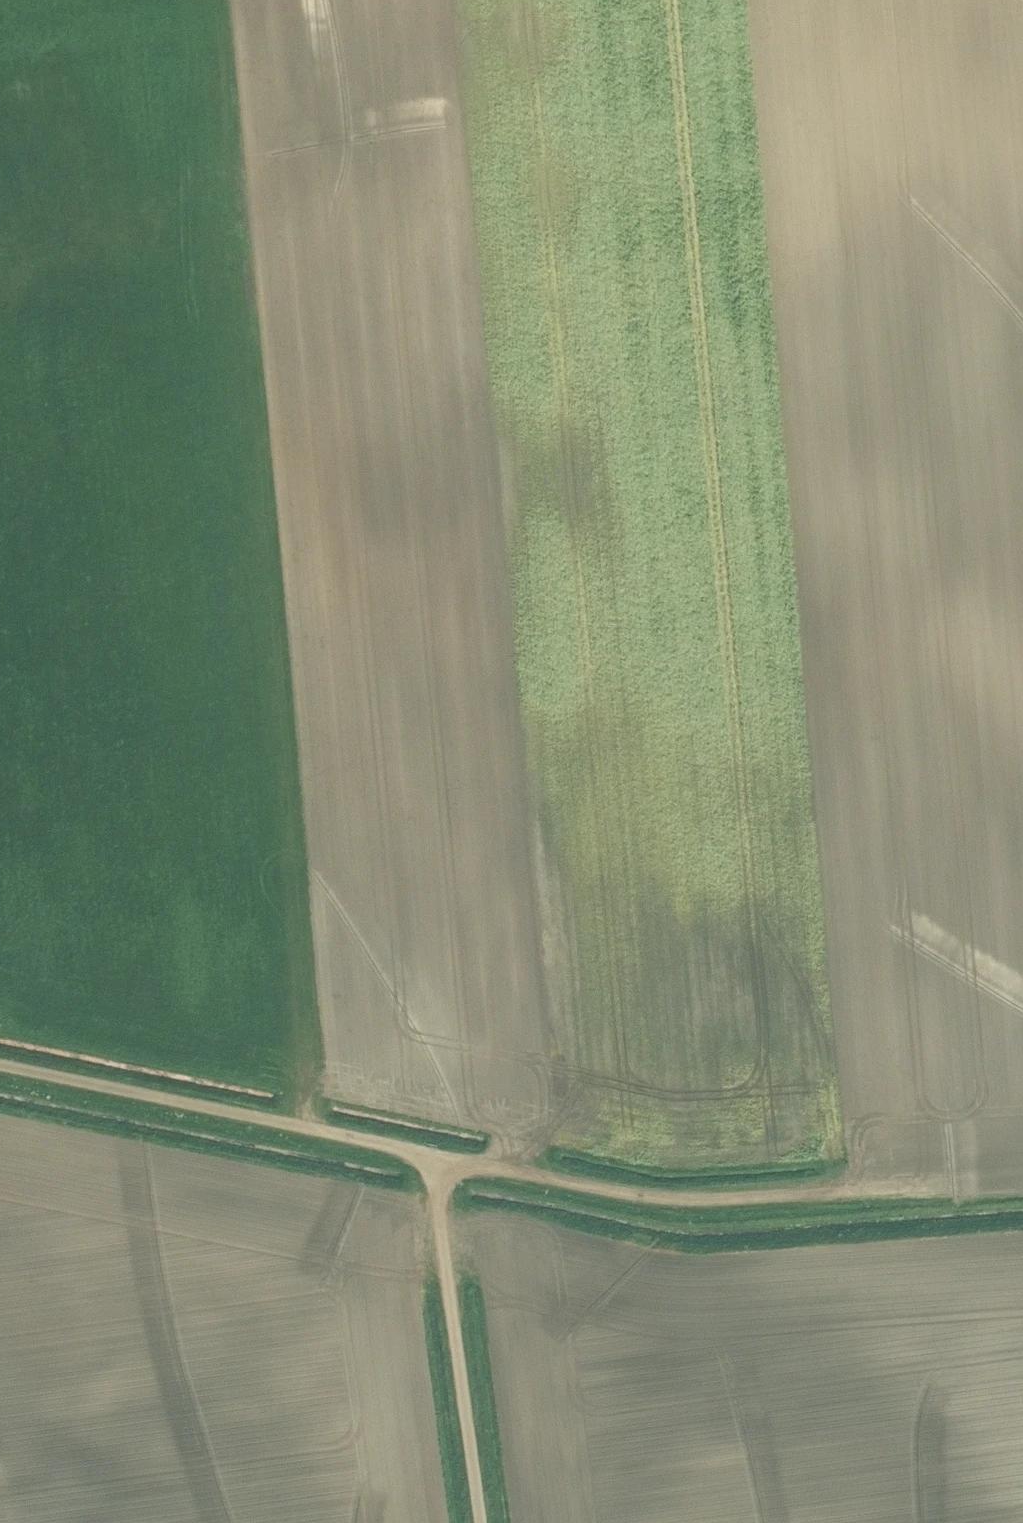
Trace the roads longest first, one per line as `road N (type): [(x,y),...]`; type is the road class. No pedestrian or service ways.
road 1 (track): [(432,1155),(619,1191),(699,1197),(840,1185)]

